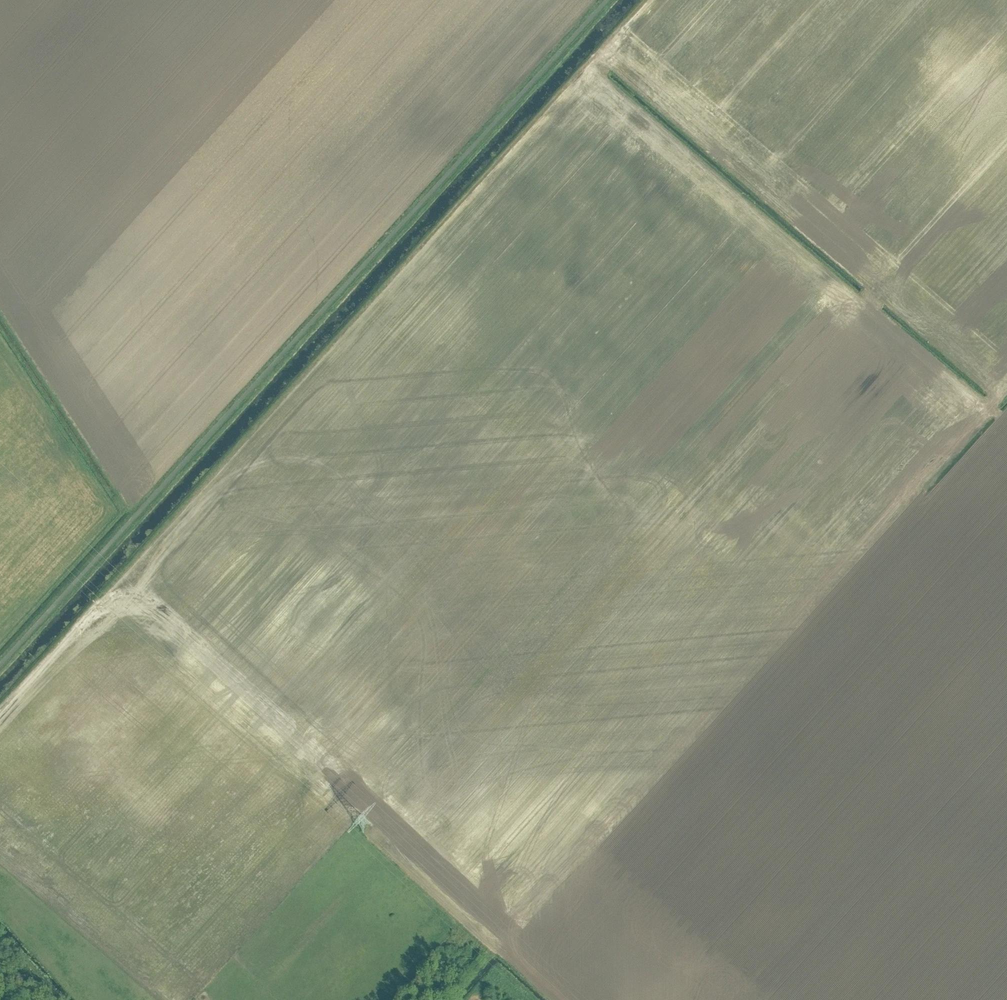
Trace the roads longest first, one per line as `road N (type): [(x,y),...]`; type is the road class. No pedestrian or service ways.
road 1 (track): [(0,710),(647,0)]

